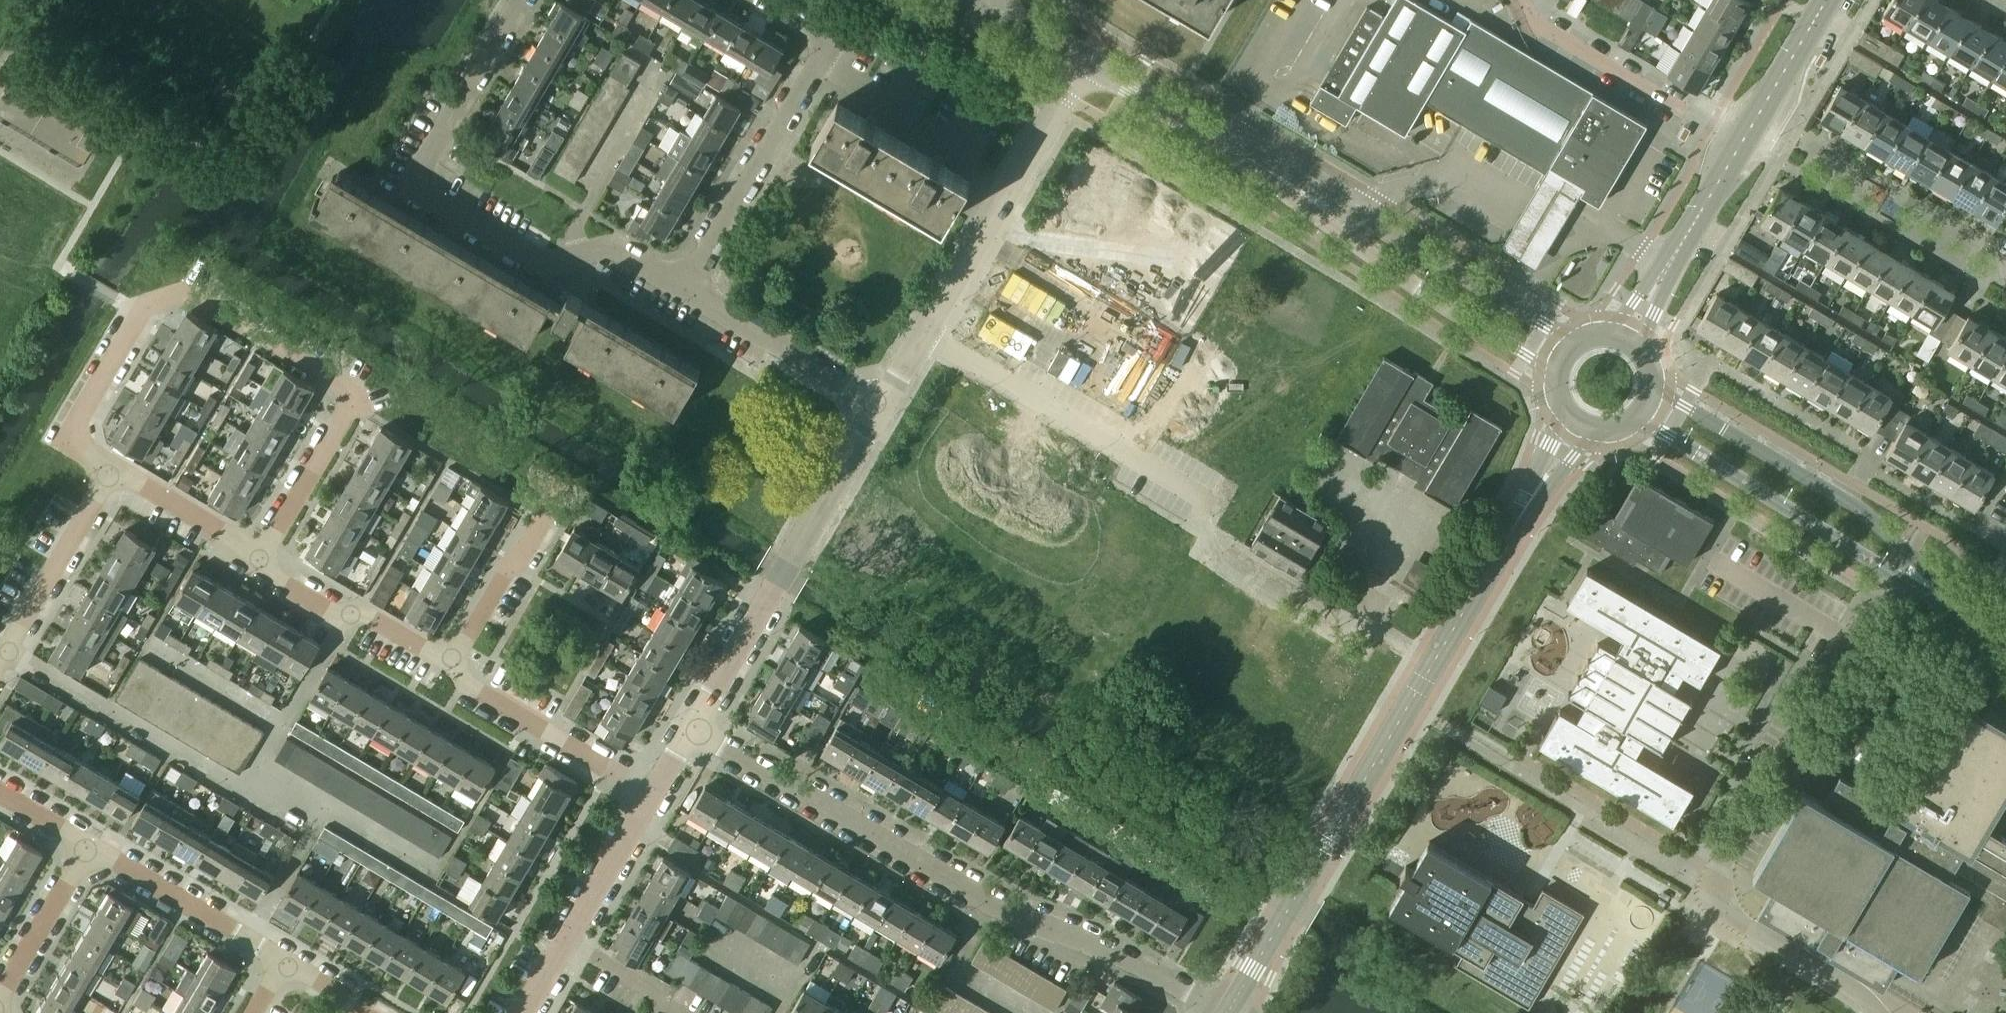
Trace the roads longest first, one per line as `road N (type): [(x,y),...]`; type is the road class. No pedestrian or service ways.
road 1 (tertiary): [(1228,1009),(1577,427)]
road 2 (residential): [(262,558),(356,394),(190,294),(140,315),(77,422),(76,446),(114,469)]
road 3 (residential): [(1228,1009),(1081,939),(996,908),(693,729)]
road 4 (residential): [(682,284),(616,253),(562,261),(418,182),(524,0)]
road 5 (residential): [(1900,564),(1709,883)]
road 6 (residential): [(693,729),(878,407)]
road 7 (residential): [(1205,501),(928,334)]
road 8 (residential): [(928,334),(1084,61)]
road 9 (unclassified): [(1302,191),(1418,289),(1553,372)]
road 10 (unclassified): [(1571,341),(1302,191)]
road 11 (tertiary): [(1900,564),(1872,518),(1657,389)]
road 12 (tertiary): [(1641,421),(1855,551),(1900,564)]
road 13 (residential): [(682,284),(829,40)]
road 14 (residential): [(1739,146),(1543,29),(1513,0)]
road 15 (unclassified): [(1302,191),(1084,61)]
road 16 (residential): [(655,795),(476,691),(450,666)]
road 17 (residential): [(878,407),(682,284)]
road 18 (unclassified): [(1709,883),(1699,899),(1877,1012)]
road 19 (residential): [(281,962),(89,847)]
road 20 (tertiary): [(1626,334),(1739,146)]
road 21 (residential): [(450,666),(262,558)]
road 22 (residential): [(450,666),(565,484)]
road 23 (residential): [(114,469),(0,651)]
road 24 (residential): [(970,152),(848,79),(829,40)]
road 25 (residential): [(0,995),(89,847)]
road 26 (residential): [(262,558),(114,469)]
road 27 (tertiary): [(1826,0),(1739,146)]
road 28 (residential): [(569,939),(655,795)]
road 29 (tertiary): [(2005,633),(1900,564)]
road 30 (residential): [(668,1012),(649,990),(569,939)]

